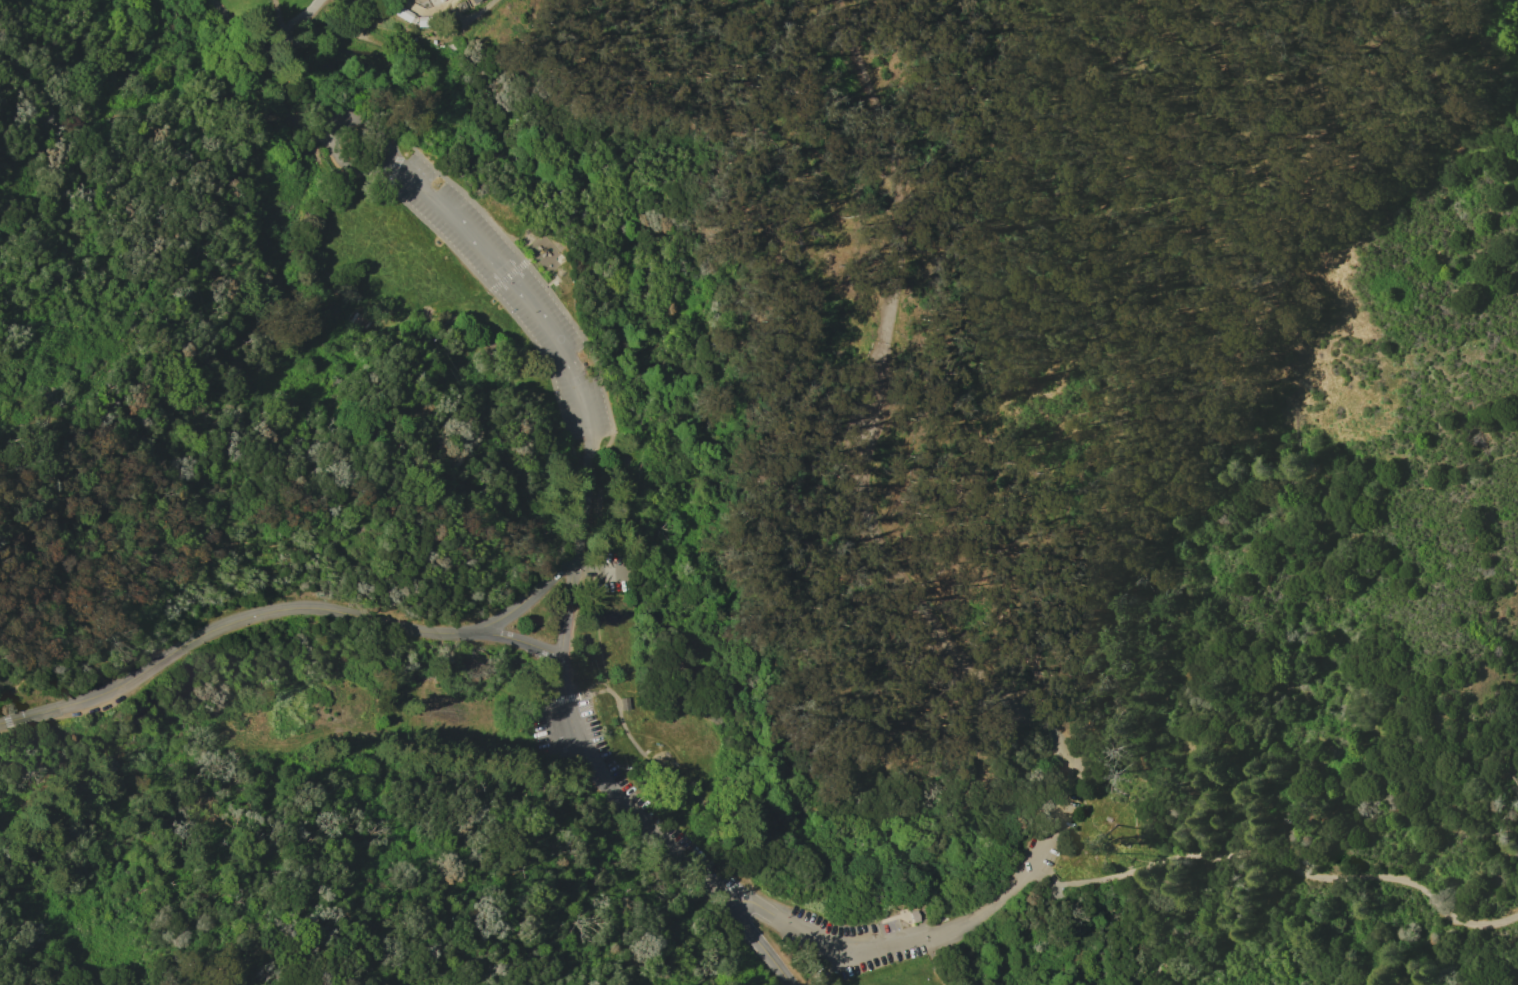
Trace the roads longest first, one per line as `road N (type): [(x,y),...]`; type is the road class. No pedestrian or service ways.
road 1 (residential): [(578,553),(561,655),(582,745),(608,786),(733,907),(789,984)]
road 2 (residential): [(0,725),(104,699),(196,642),(280,612),(330,611),(439,634),(481,630)]
road 3 (residential): [(378,154),(373,126),(353,121),(340,131),(338,151),(349,163),(378,154)]
road 4 (residential): [(578,553),(521,606),(481,630)]

